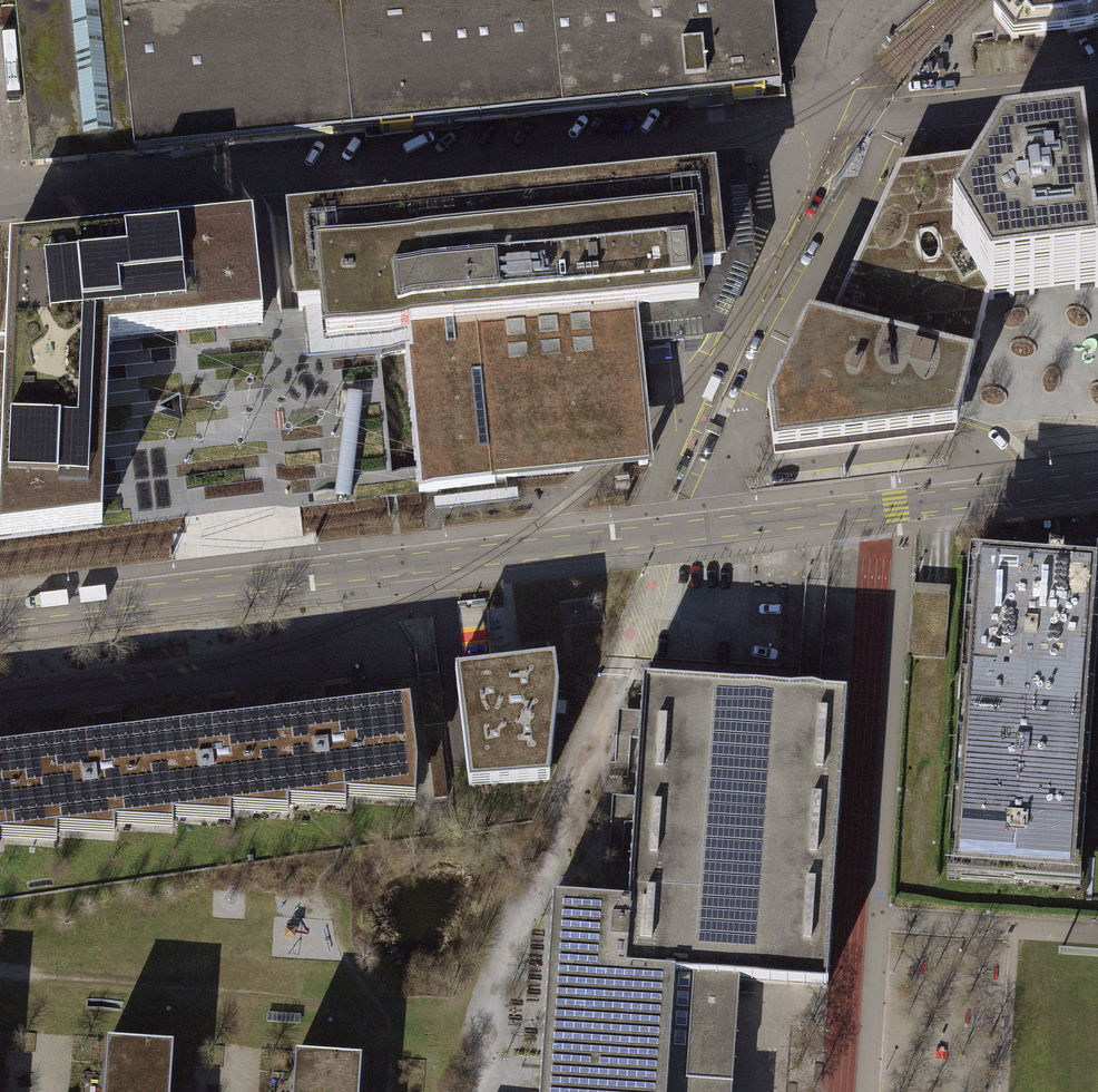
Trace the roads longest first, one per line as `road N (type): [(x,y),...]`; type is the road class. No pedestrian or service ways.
road 1 (residential): [(1097,482),(0,611)]

